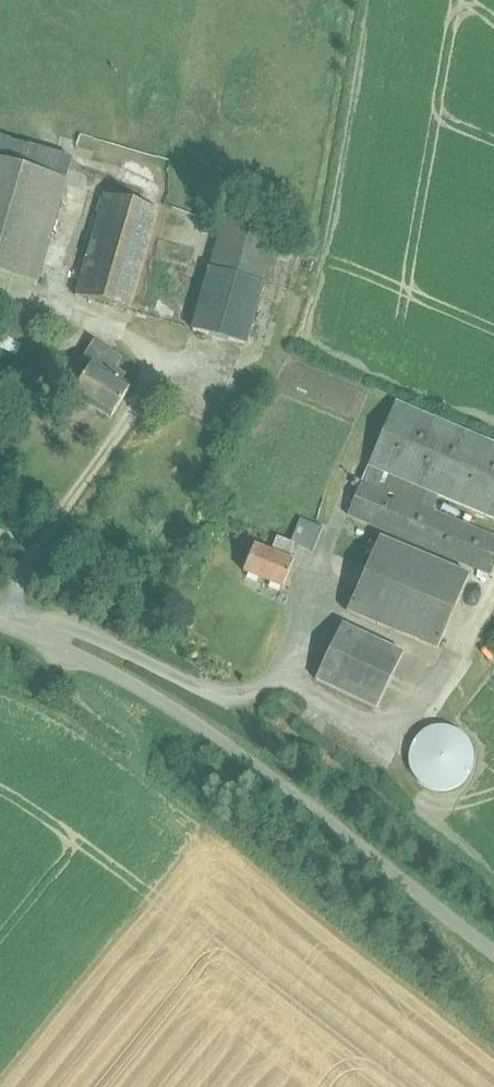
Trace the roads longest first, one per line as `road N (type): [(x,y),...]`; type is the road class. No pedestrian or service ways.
road 1 (unclassified): [(0,623),(107,673),(222,744),(493,952)]

